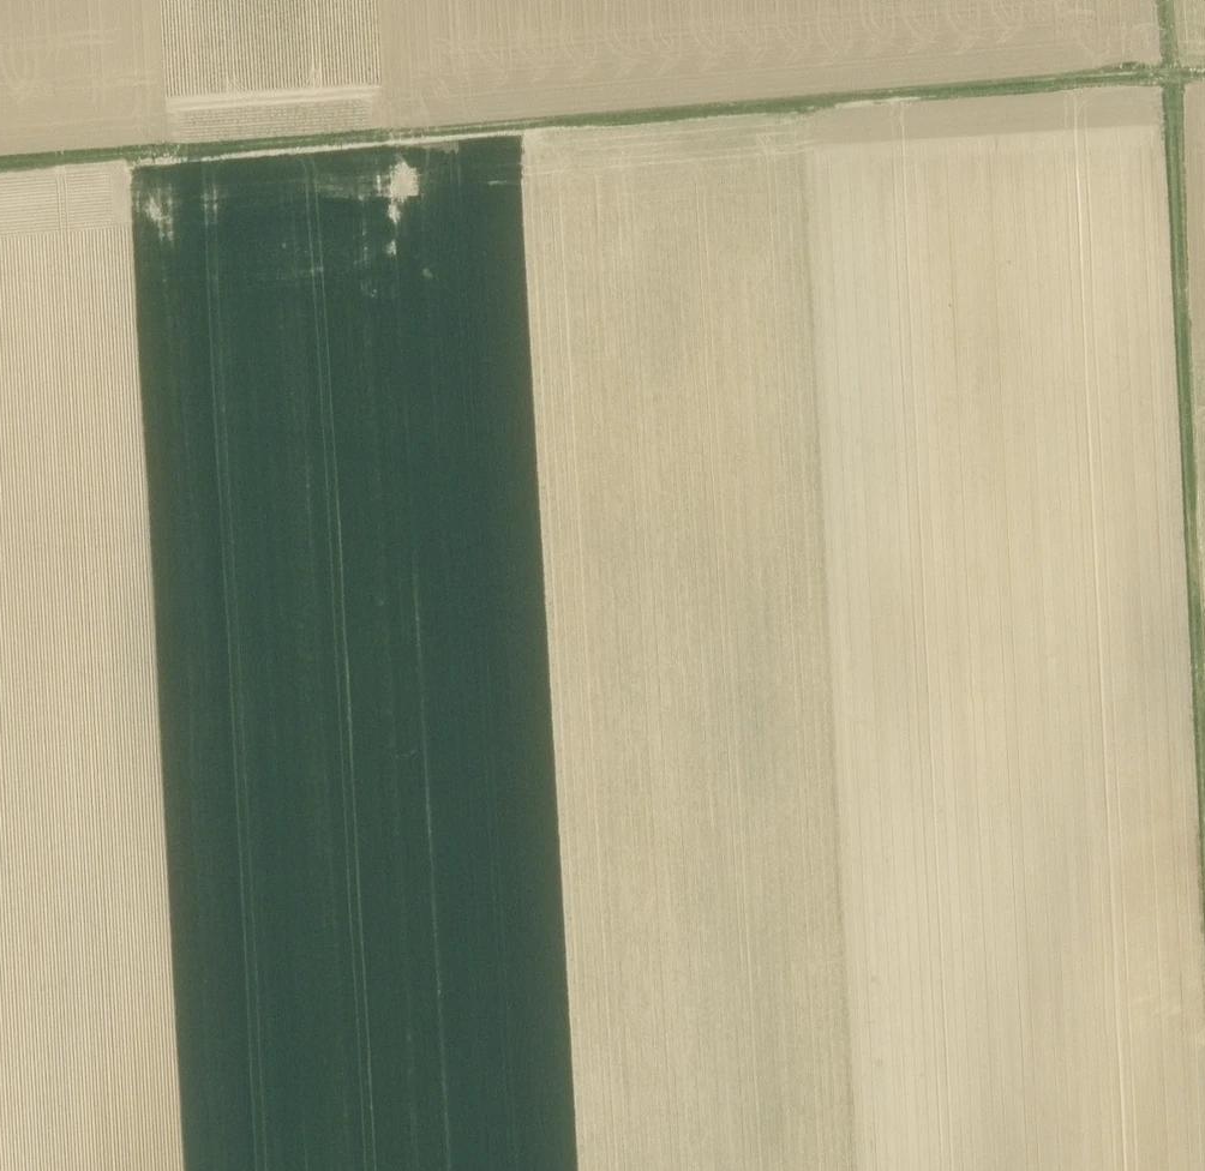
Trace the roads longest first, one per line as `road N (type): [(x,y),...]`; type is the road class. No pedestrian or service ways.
road 1 (track): [(0,170),(1162,69),(1204,72)]
road 2 (track): [(1204,741),(1158,0)]

